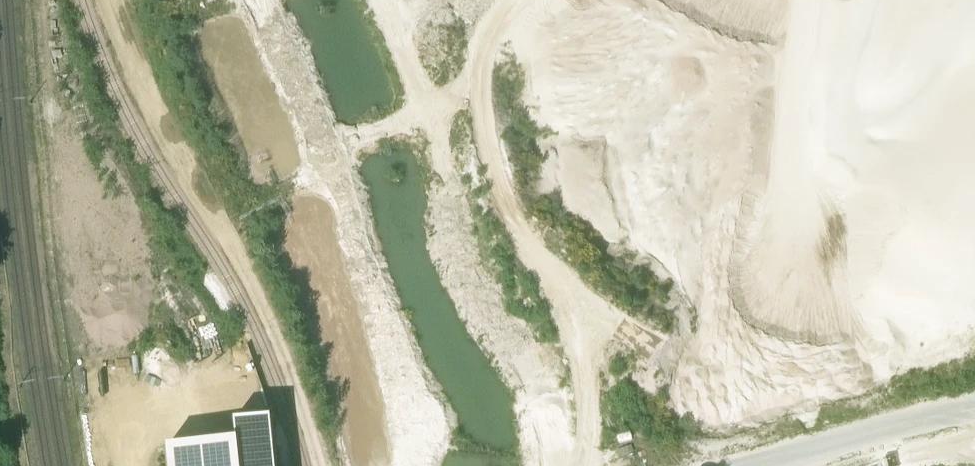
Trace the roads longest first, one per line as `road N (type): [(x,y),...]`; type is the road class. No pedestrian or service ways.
road 1 (track): [(97,0),(122,65),(264,306),(320,465)]

